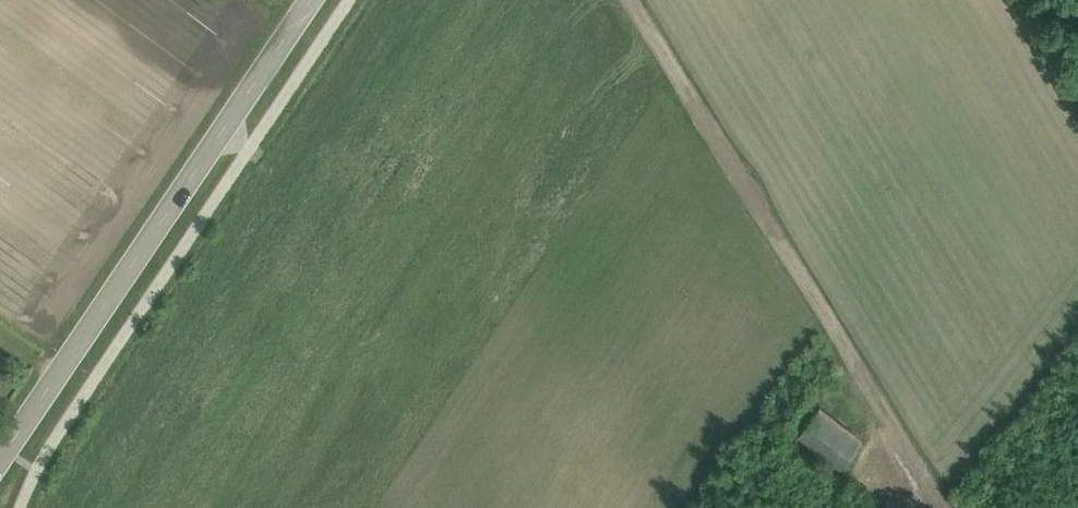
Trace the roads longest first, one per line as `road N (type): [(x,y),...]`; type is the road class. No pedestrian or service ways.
road 1 (track): [(948,507),(632,0)]
road 2 (secondary): [(0,461),(313,0)]

